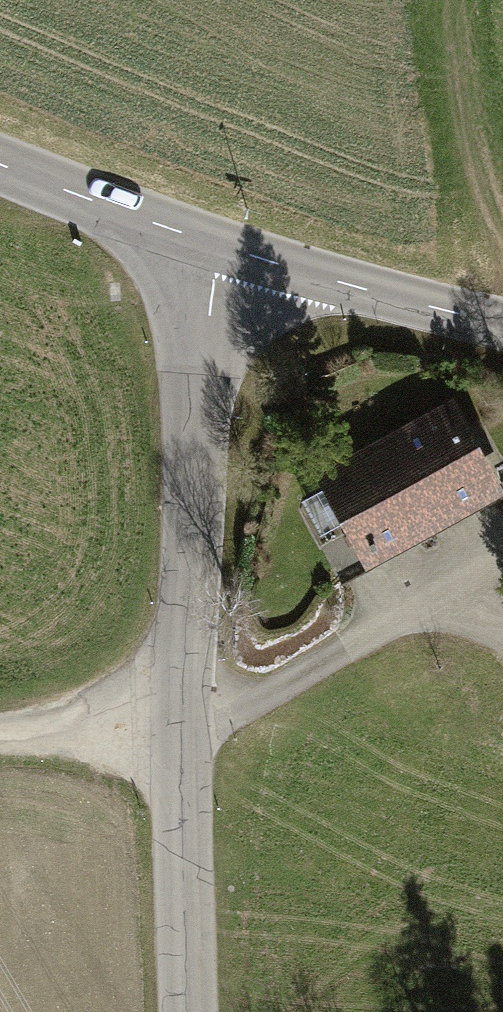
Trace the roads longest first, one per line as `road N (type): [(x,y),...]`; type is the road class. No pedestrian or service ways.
road 1 (tertiary): [(190,1011),(183,655),(196,404),(225,250)]
road 2 (tertiary): [(225,250),(502,325)]
road 3 (track): [(456,0),(467,137),(502,243)]
road 4 (tertiary): [(0,162),(225,250)]
road 5 (track): [(0,729),(181,723)]

